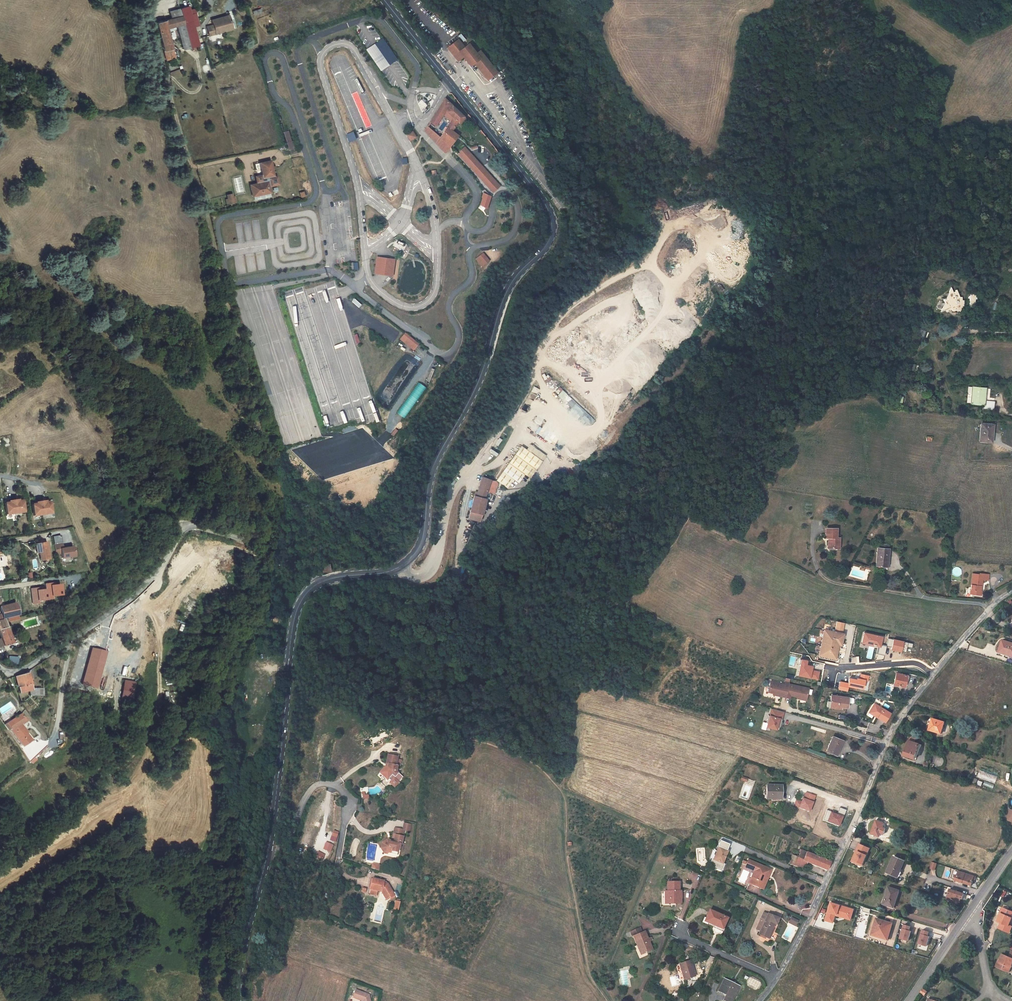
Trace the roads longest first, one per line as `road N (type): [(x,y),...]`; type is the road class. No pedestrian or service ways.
road 1 (primary): [(379,0),(534,187),(553,222),(547,245),(505,297),(482,377),(429,484),(421,545),(400,567)]
road 2 (unclassified): [(0,672),(20,672),(136,594),(182,526),(244,539),(317,583)]
road 3 (residential): [(759,1000),(815,905),(889,734),(933,675)]
road 4 (primary): [(317,583),(293,625),(268,846)]
road 5 (track): [(518,408),(553,331),(587,296),(636,269),(688,286)]
road 6 (track): [(559,787),(584,960),(609,1000)]
road 7 (unclassified): [(400,567),(419,576),(432,565),(453,488),(518,408)]
road 8 (residential): [(145,0),(192,166)]
road 9 (residential): [(340,851),(346,796),(330,785),(309,792),(288,842),(268,846)]
road 10 (track): [(35,486),(76,487),(127,530),(182,526)]
road 11 (primary): [(268,846),(240,1000)]

